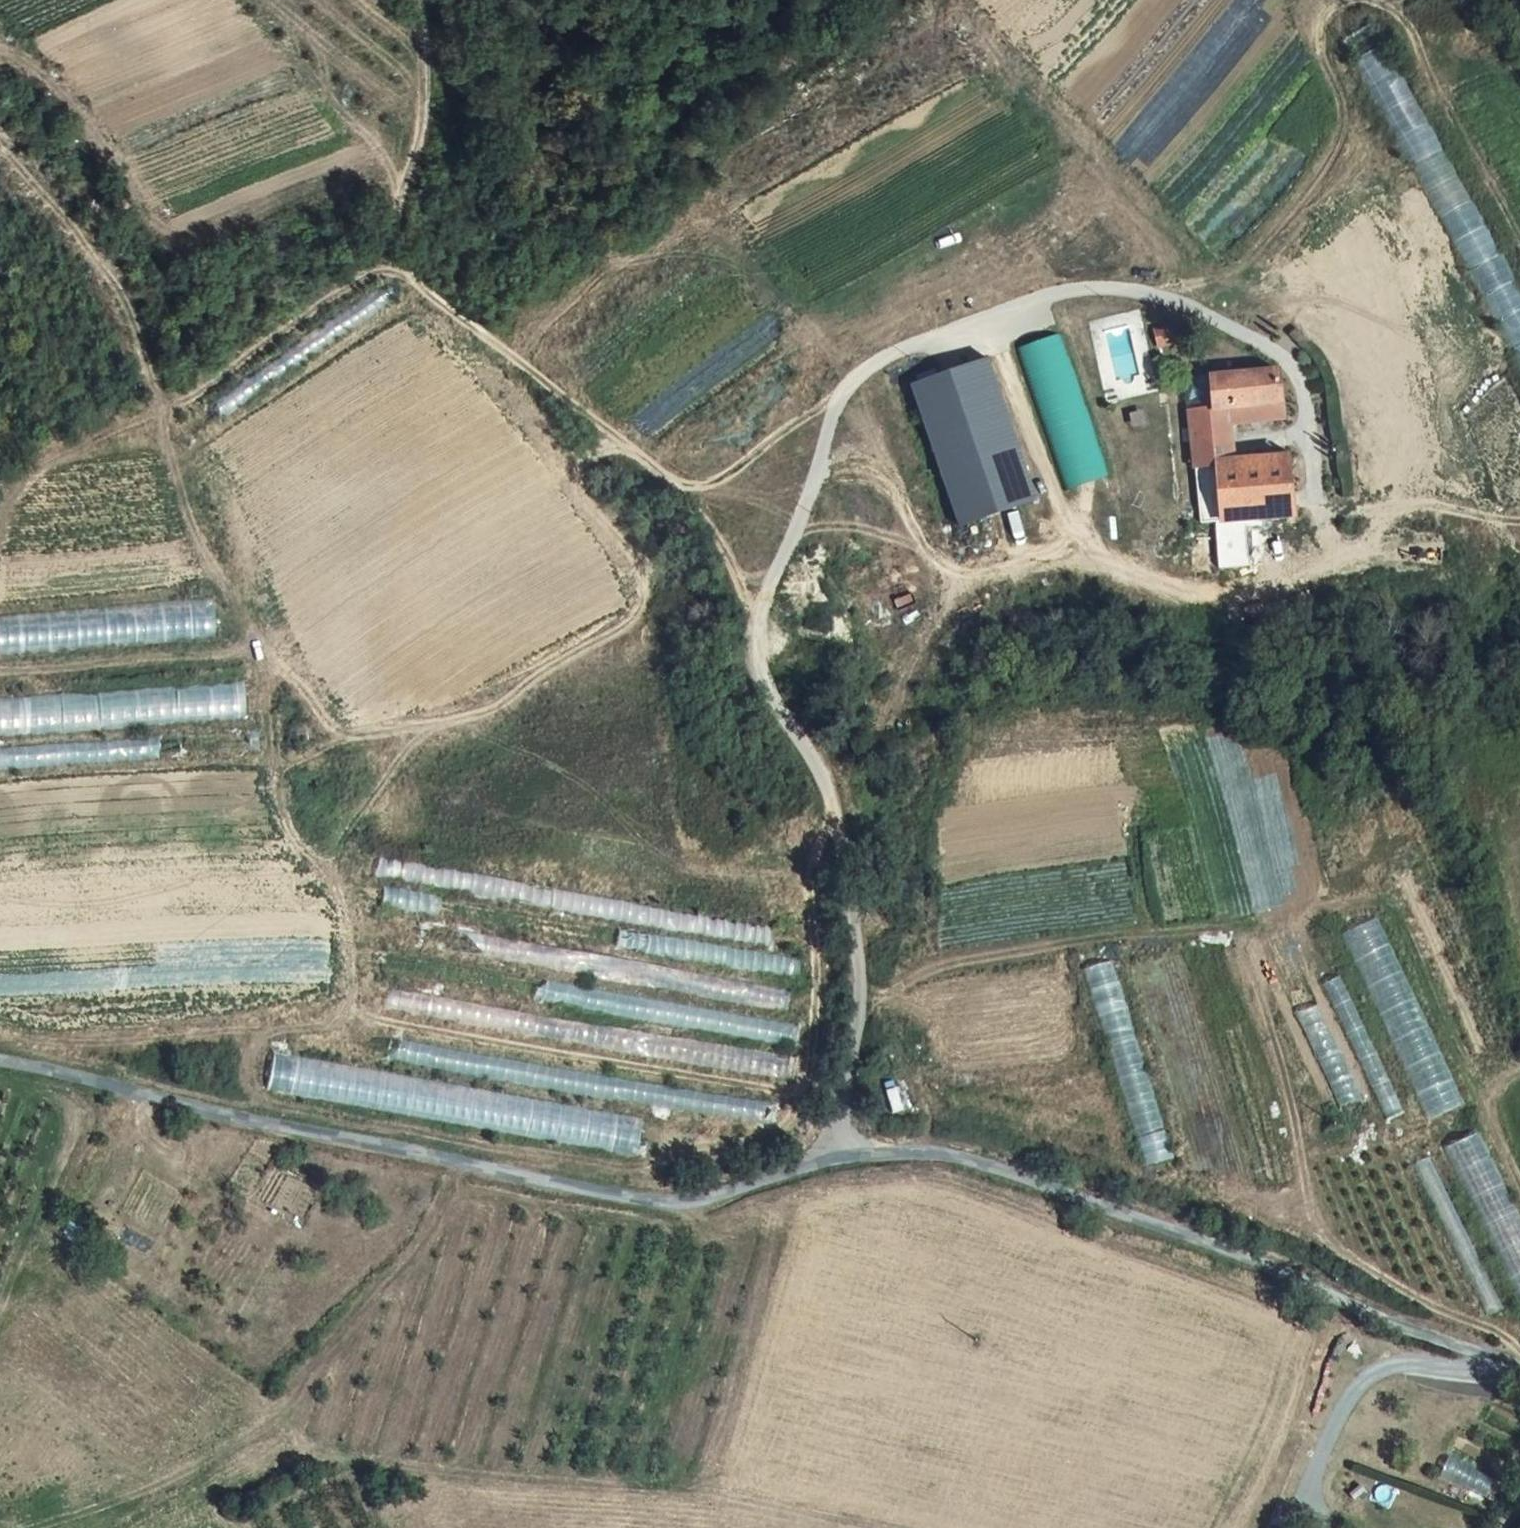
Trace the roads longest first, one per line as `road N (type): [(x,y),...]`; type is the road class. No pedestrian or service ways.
road 1 (unclassified): [(0,1054),(631,1198),(690,1202),(841,1155),(911,1150),(978,1160),(1519,1371)]
road 2 (track): [(832,809),(819,844),(812,1051),(790,1121),(752,1142),(671,1148),(634,1165),(487,1147),(261,1097),(253,1062),(265,1037),(342,1014),(351,980),(335,882),(289,824),(282,796),(284,771),(343,732)]
road 3 (track): [(860,998),(966,961),(1228,927),(1239,937),(1276,1040),(1310,1199),(1339,1250),(1501,1334),(1519,1352)]
road 4 (track): [(631,447),(593,455),(579,470),(584,502),(630,550),(643,576),(642,600),(627,626),(475,715),(368,734),(343,732),(327,718),(217,572),(179,488),(166,407)]
road 5 (track): [(1361,0),(1322,19),(1343,121),(1316,183),(1275,232),(1217,278),(1145,291),(1241,297),(1307,317),(1380,368),(1486,486),(1519,508)]
road 6 (track): [(0,142),(94,251),(137,324),(166,407),(210,389),(346,289),(388,270),(421,133),(422,0)]
road 7 (track): [(1321,520),(1319,565),(1269,588),(1205,597),(1134,573),(1073,535),(988,316)]
road 8 (track): [(762,624),(711,526),(658,473),(530,366),(388,270)]
road 9 (track): [(0,51),(43,73),(160,227),(188,237),(224,242),(406,184)]
road 10 (track): [(346,996),(366,1016),(402,1025),(801,1099)]
road 11 (track): [(0,670),(234,652),(266,642),(270,737),(282,796)]
road 12 (track): [(1073,535),(1051,550),(980,571),(944,563),(924,549),(895,488),(858,472),(816,474)]
road 13 (track): [(1519,241),(1414,35),(1400,15),(1371,0)]
road 14 (track): [(0,530),(19,487),(51,461),(166,407)]
road 15 (track): [(841,395),(724,478),(686,485),(658,473)]
road 16 (track): [(1519,520),(1432,506),(1321,520)]
road 17 (track): [(854,378),(721,235)]
road 18 (track): [(322,867),(420,738),(448,721)]

